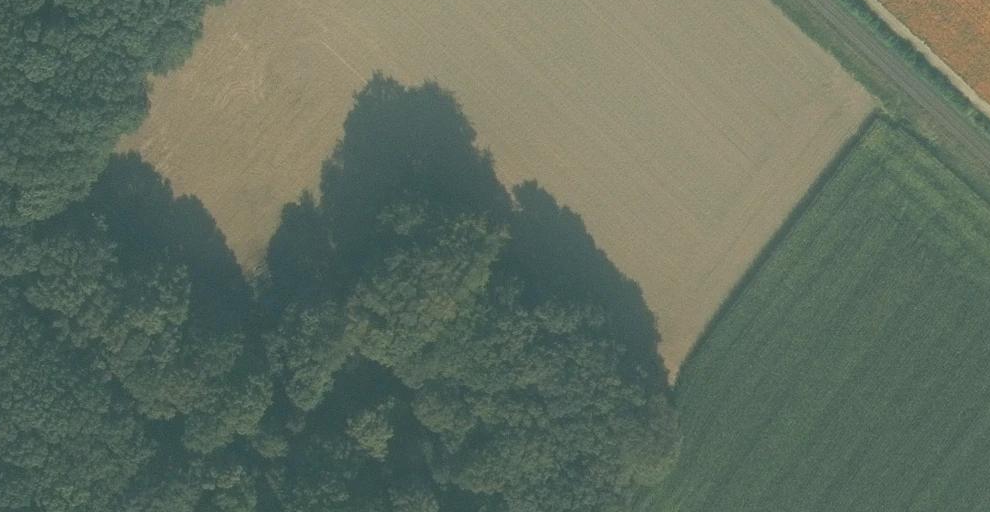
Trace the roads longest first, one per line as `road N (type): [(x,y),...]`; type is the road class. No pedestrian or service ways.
road 1 (track): [(434,511),(53,160),(0,121)]
road 2 (track): [(0,234),(169,0)]

